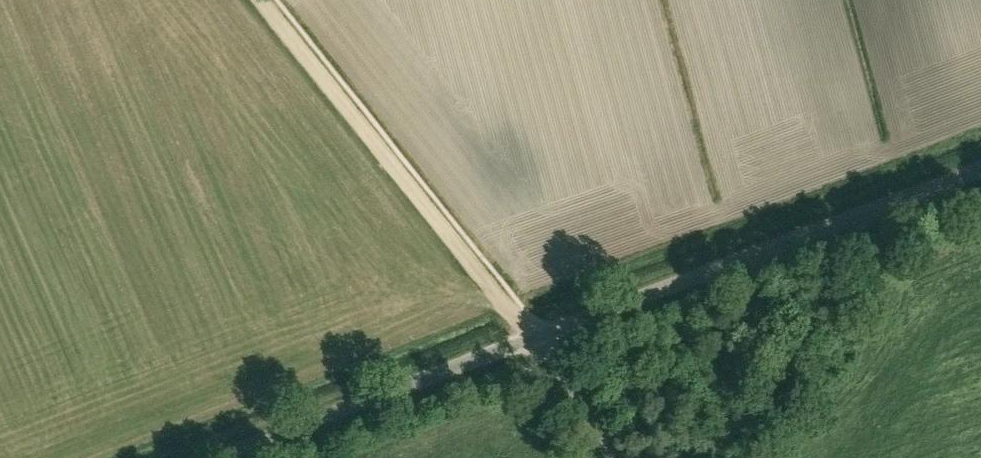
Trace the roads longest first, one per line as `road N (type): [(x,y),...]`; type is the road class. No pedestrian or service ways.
road 1 (unclassified): [(538,341),(980,170)]
road 2 (track): [(259,0),(538,341)]
road 3 (unclassified): [(217,457),(538,341)]
road 4 (unclassified): [(616,457),(538,341)]

